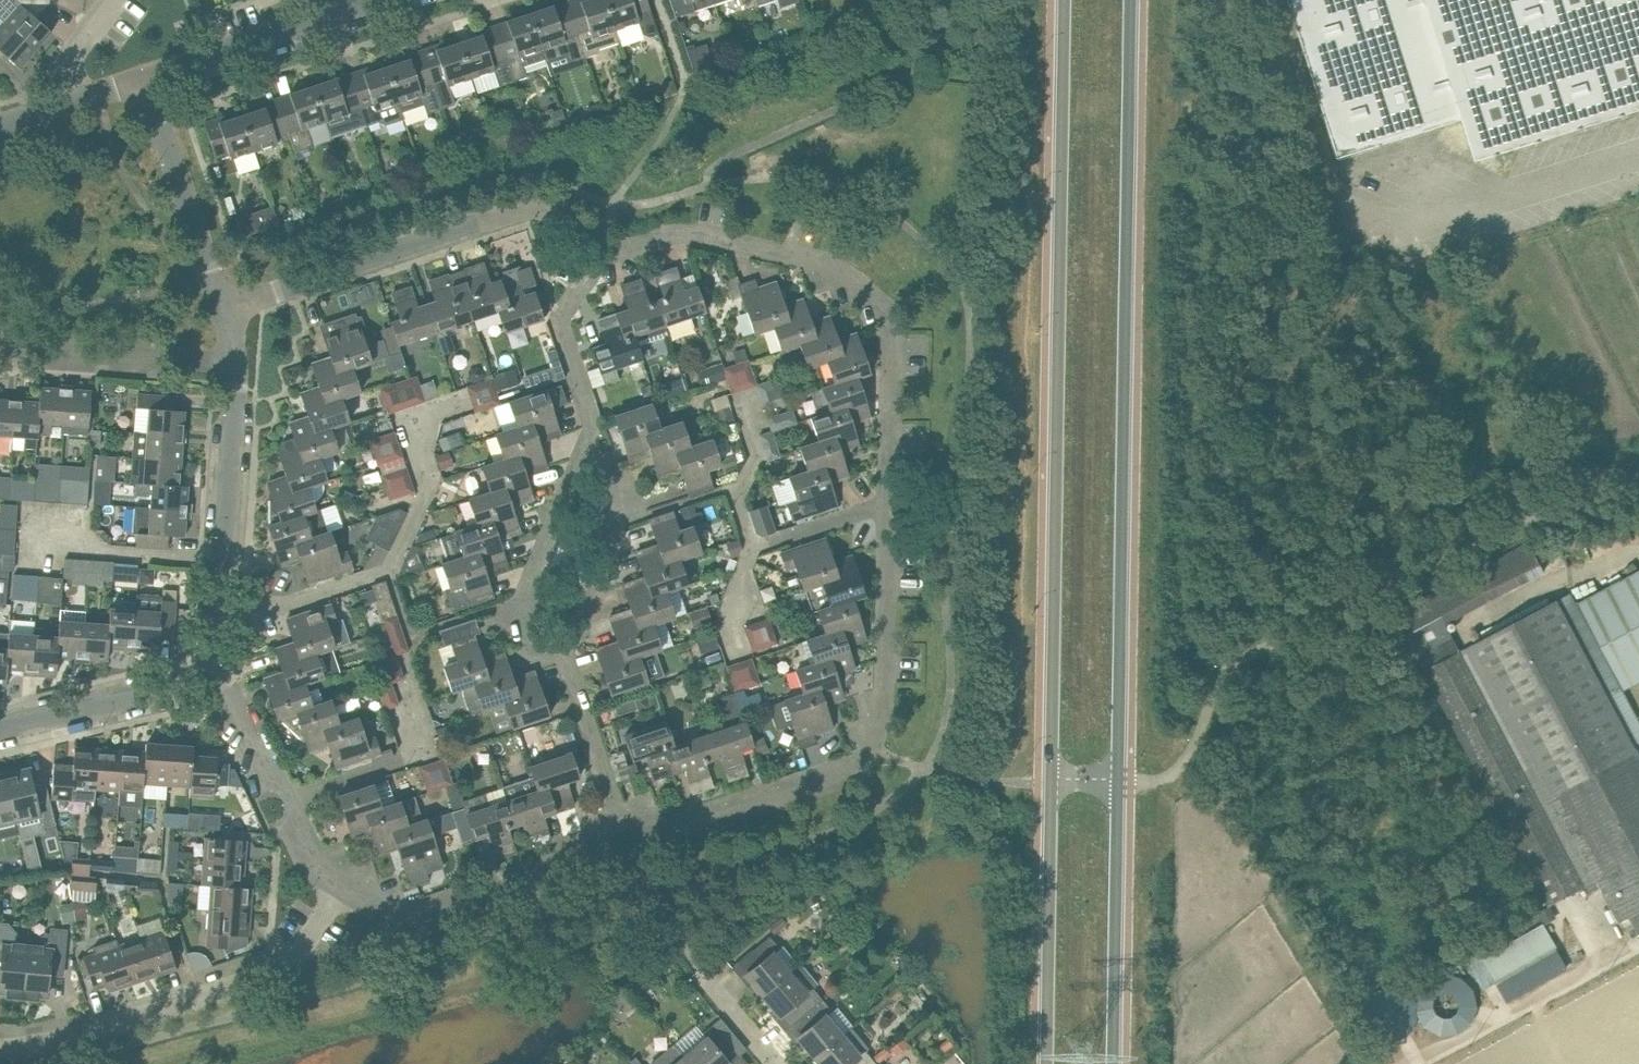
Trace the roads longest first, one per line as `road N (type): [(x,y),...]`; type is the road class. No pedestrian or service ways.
road 1 (residential): [(616,818),(704,817),(858,766),(875,748),(886,696),(892,350),(879,307),(823,264),(688,230),(630,248),(602,246)]
road 2 (secondary): [(1060,0),(1046,784)]
road 3 (secondary): [(1124,781),(1137,0)]
road 4 (residential): [(223,308),(525,210),(553,216),(602,246)]
road 5 (residential): [(0,1048),(74,1037),(280,972),(321,929),(346,883)]
road 6 (residential): [(209,672),(225,611),(236,360)]
road 7 (residential): [(346,883),(421,914),(546,871),(616,818)]
road 8 (secondary): [(1118,1063),(1124,781)]
road 9 (secondary): [(1046,784),(1042,1063)]
road 10 (residential): [(346,883),(311,847),(293,797),(209,672)]
road 11 (residential): [(144,77),(379,0)]
road 12 (residential): [(223,308),(144,77)]
road 13 (residential): [(0,355),(24,349),(236,360)]
road 14 (residential): [(564,651),(541,643),(526,607),(530,582),(580,468),(596,457)]
road 15 (residential): [(596,457),(564,327),(602,246)]
road 16 (residential): [(0,726),(209,672)]
road 17 (residential): [(564,651),(616,524),(621,489),(596,457)]
road 18 (residential): [(616,818),(564,651)]

